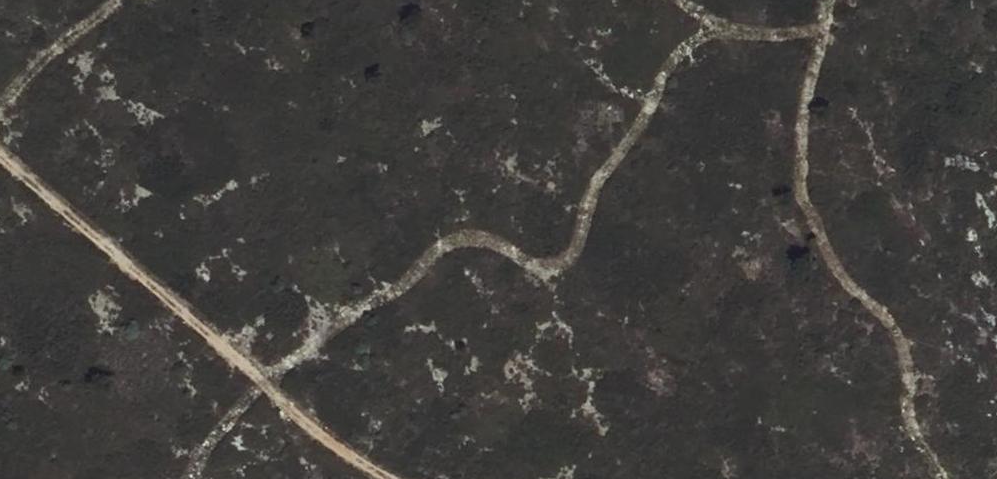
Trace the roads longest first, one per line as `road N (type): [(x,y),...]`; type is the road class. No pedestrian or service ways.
road 1 (track): [(403,478),(329,443),(0,173)]

